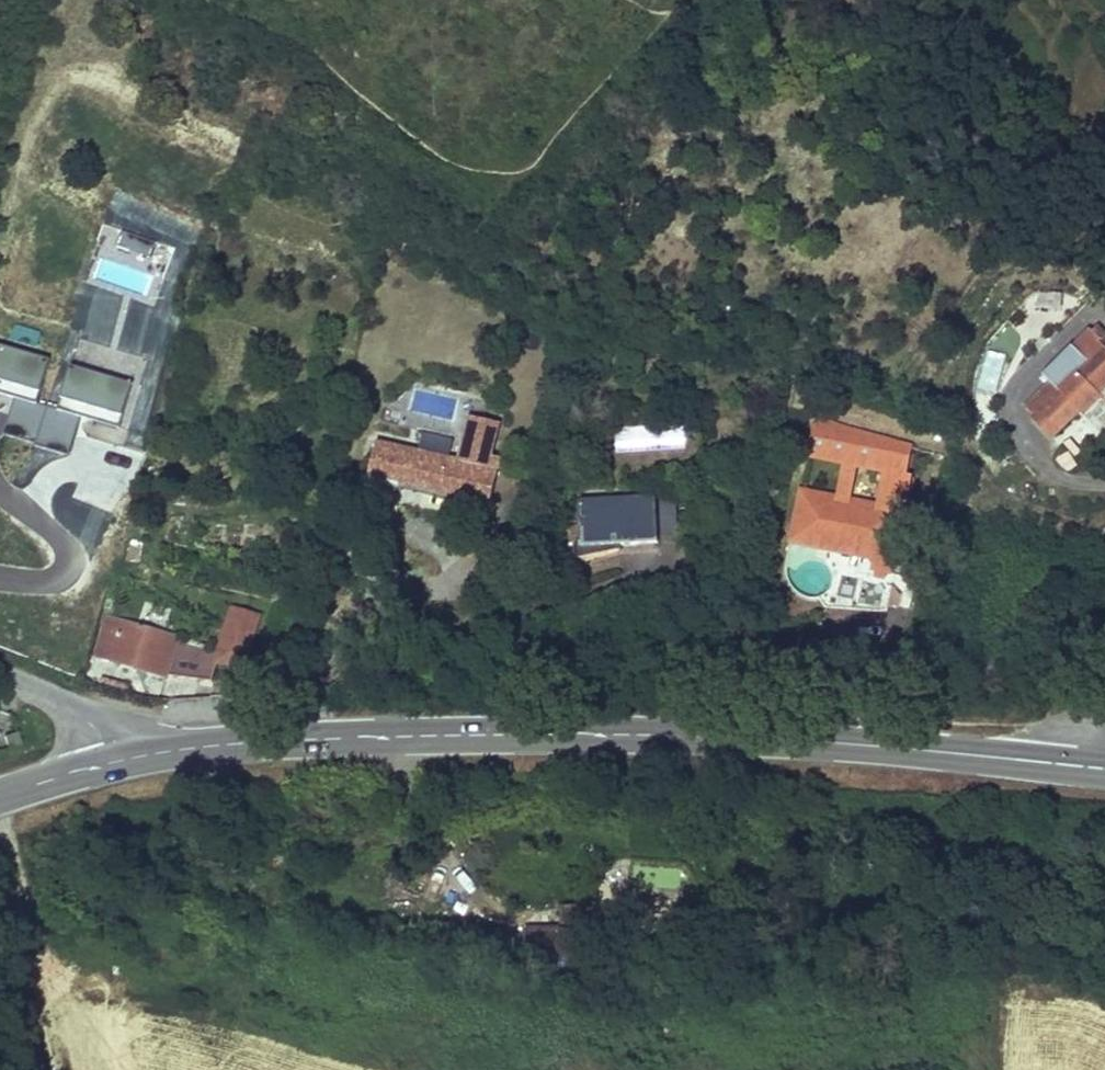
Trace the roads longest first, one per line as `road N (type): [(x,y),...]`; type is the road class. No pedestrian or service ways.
road 1 (tertiary): [(1104,769),(707,734),(294,740),(110,763)]
road 2 (track): [(0,831),(23,908),(78,982)]
road 3 (unclassified): [(110,763),(96,728),(0,676)]

